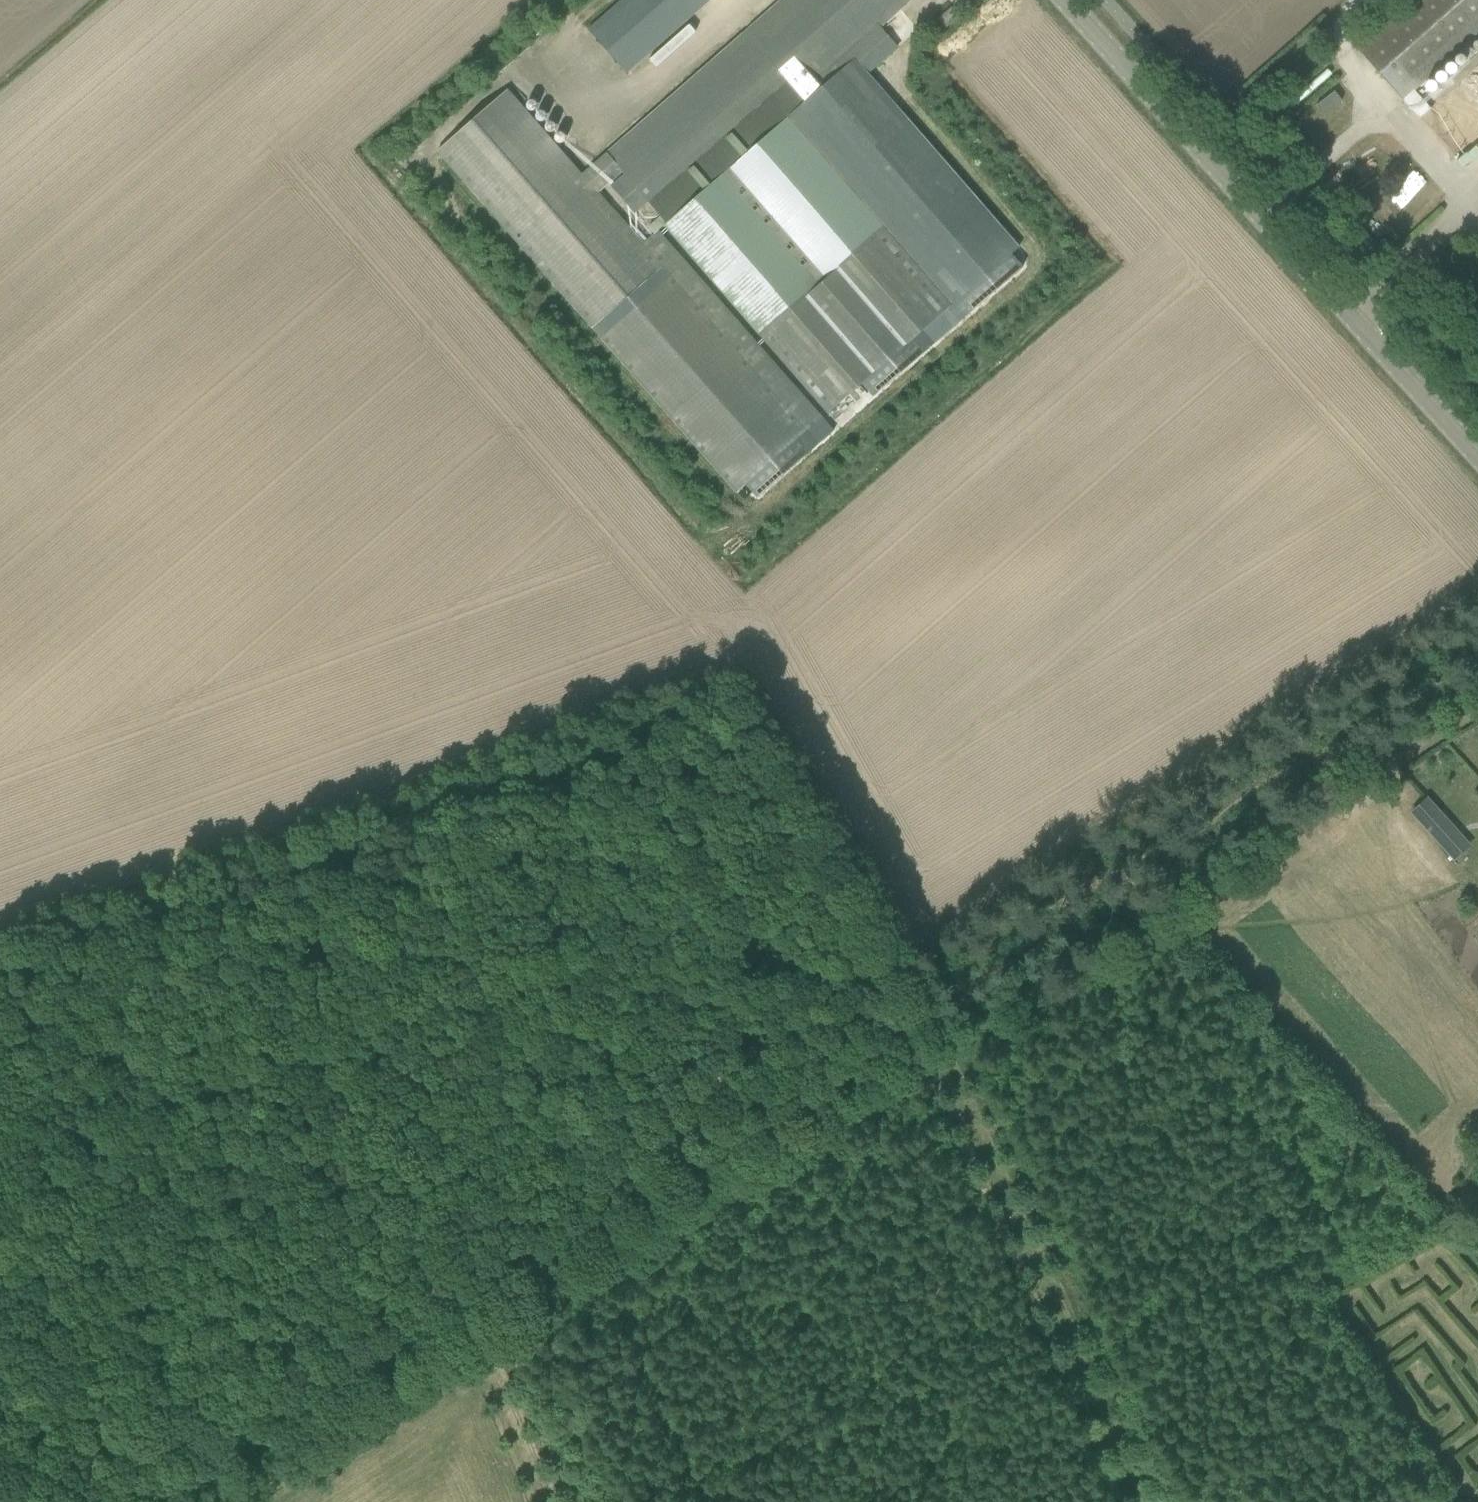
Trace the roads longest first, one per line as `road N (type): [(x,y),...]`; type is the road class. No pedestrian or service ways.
road 1 (tertiary): [(1477,458),(1064,0)]

